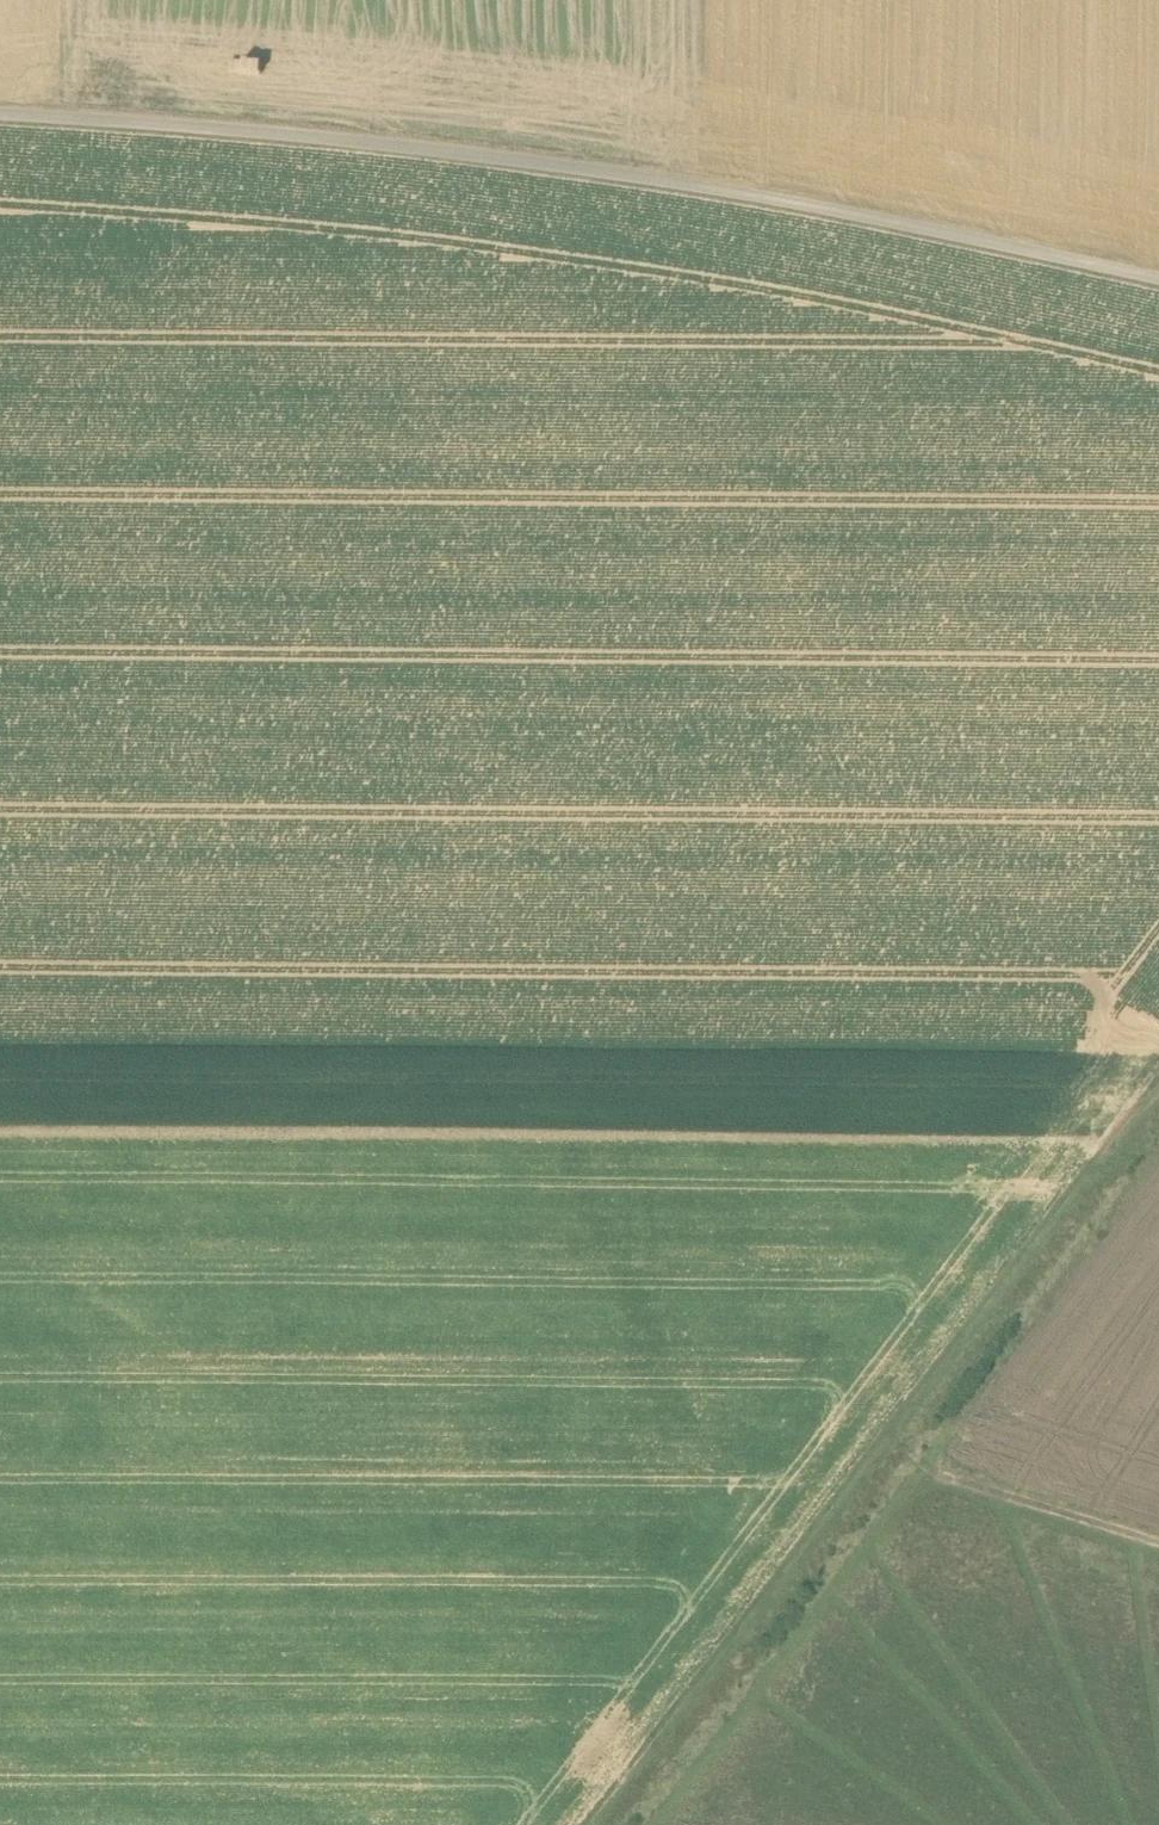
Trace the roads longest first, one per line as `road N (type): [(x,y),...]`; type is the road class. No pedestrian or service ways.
road 1 (track): [(1158,284),(802,206),(272,133),(0,121)]
road 2 (track): [(867,1449),(583,1824)]
road 3 (track): [(867,1449),(1158,1081)]
road 4 (track): [(1158,1542),(867,1449)]

